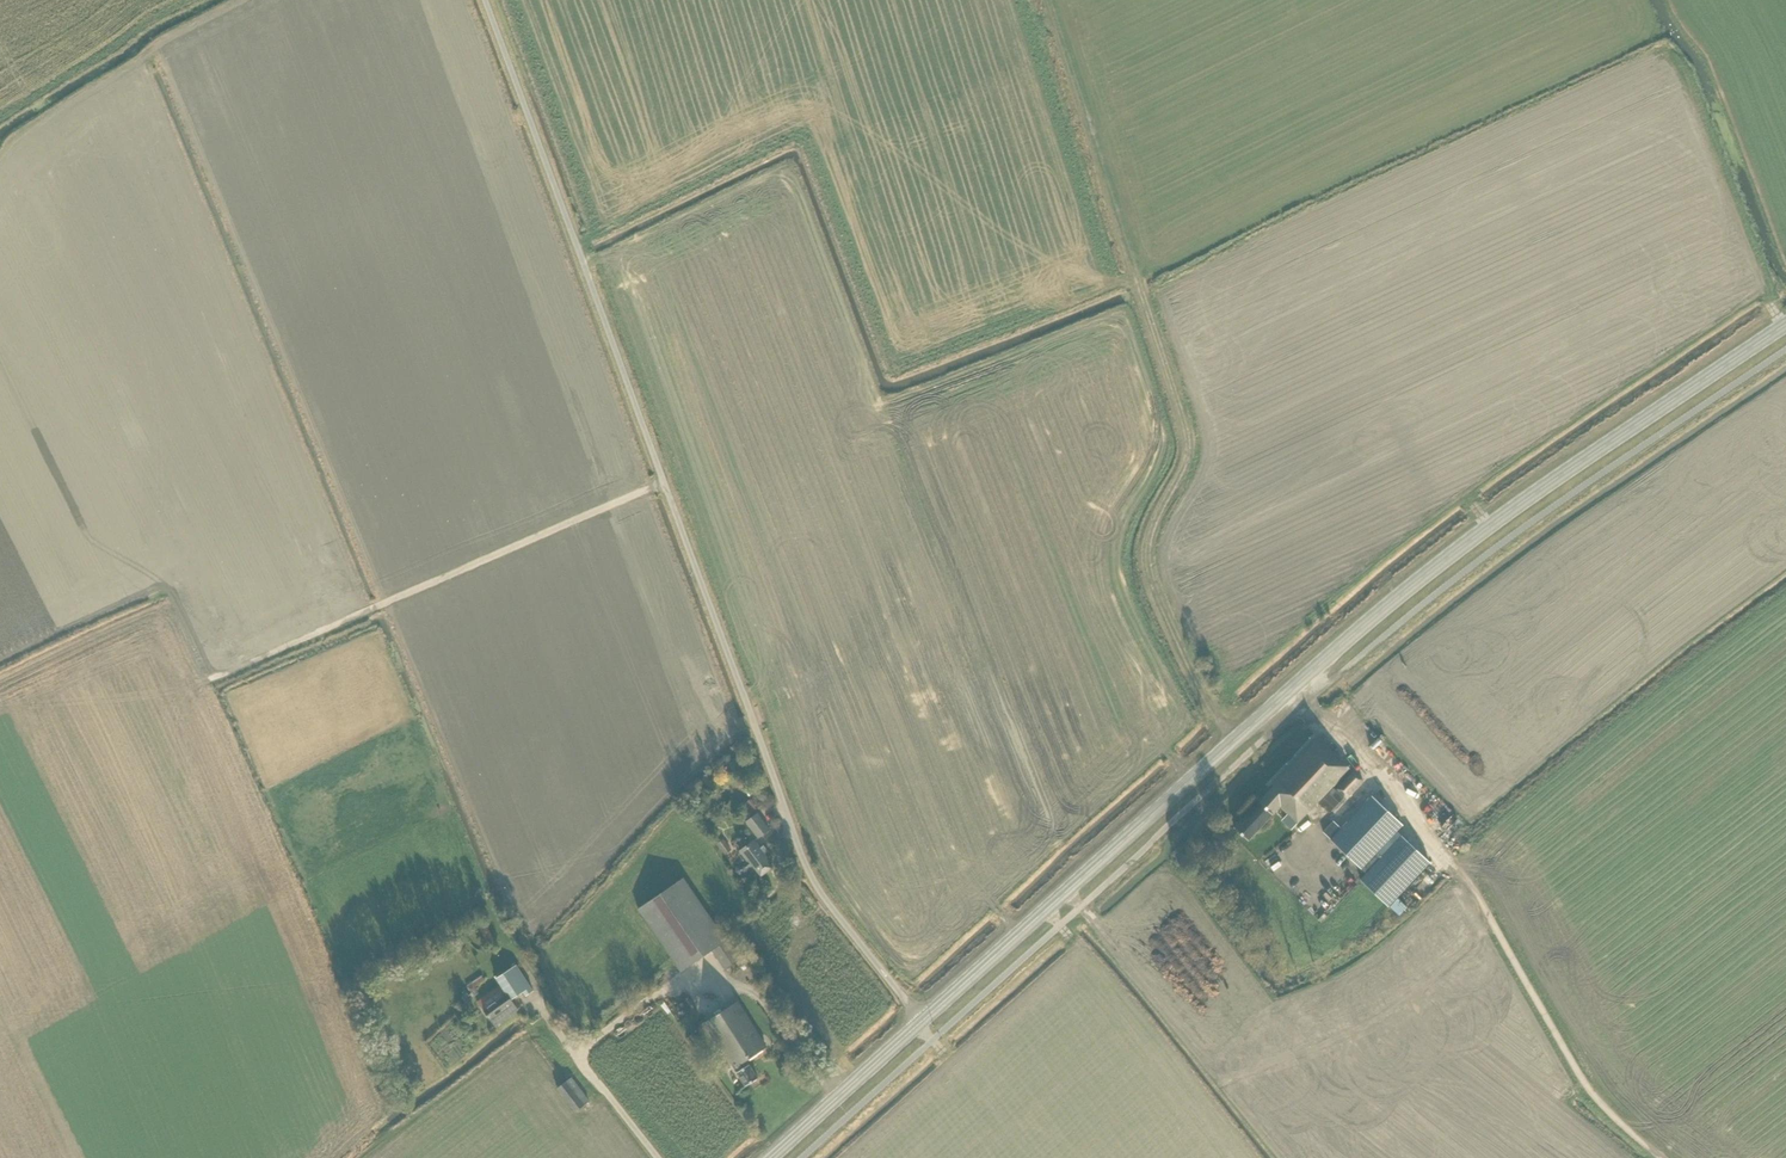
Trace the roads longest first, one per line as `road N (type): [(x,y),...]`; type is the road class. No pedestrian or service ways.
road 1 (unclassified): [(923,1019),(817,885),(487,0)]
road 2 (primary): [(923,1019),(1403,592),(1785,324)]
road 3 (track): [(1666,1157),(1605,1108),(1458,866),(1310,703)]
road 4 (track): [(1233,741),(1182,649),(1154,574),(1150,551),(1191,436),(1139,277)]
road 5 (track): [(0,160),(245,0)]
road 6 (track): [(1049,0),(1139,277)]
road 7 (primary): [(769,1157),(923,1019)]

